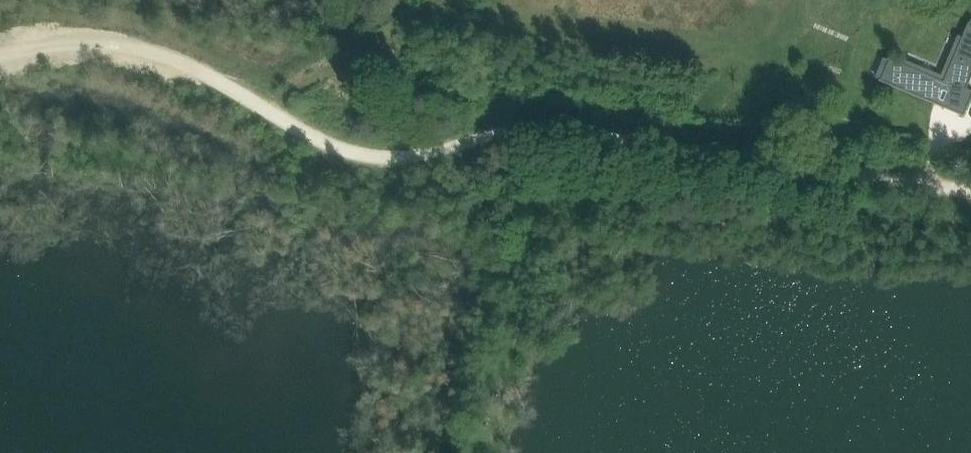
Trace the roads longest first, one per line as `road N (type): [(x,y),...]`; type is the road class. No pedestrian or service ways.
road 1 (track): [(970,190),(547,130),(375,154),(325,141),(205,66),(135,42),(92,38),(0,55)]

